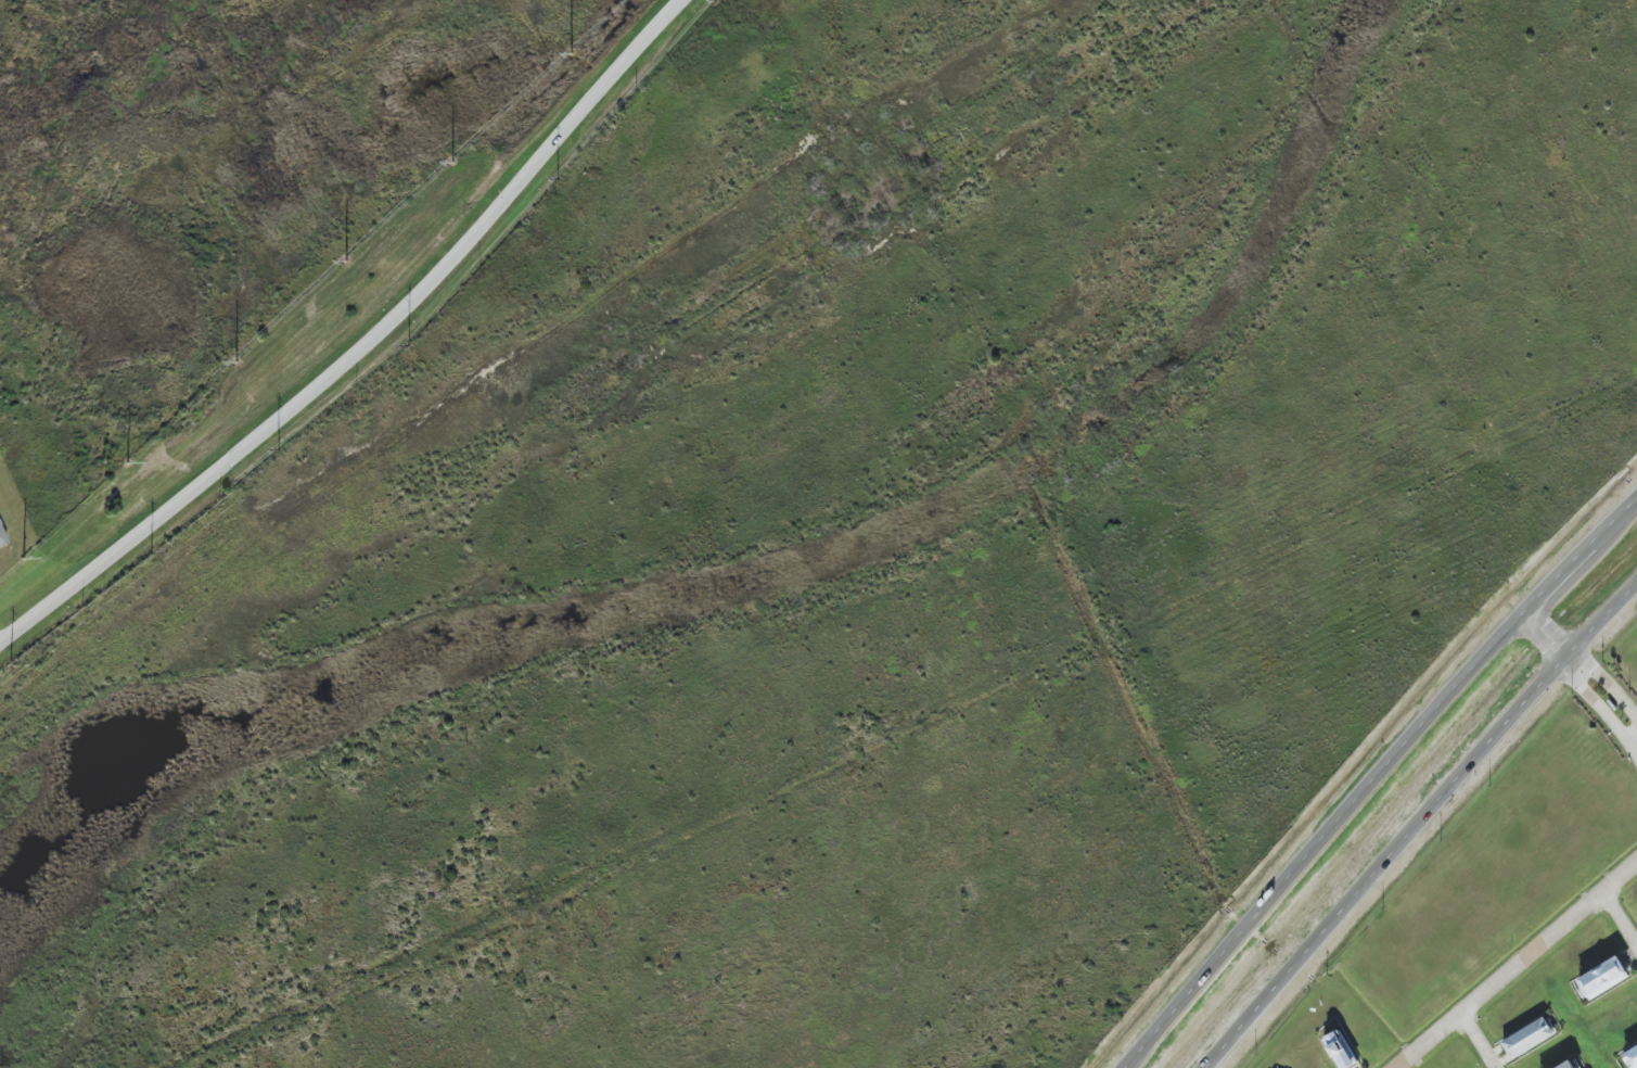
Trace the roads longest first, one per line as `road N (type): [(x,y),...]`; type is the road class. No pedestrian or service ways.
road 1 (tertiary): [(683,0),(435,281),(300,404),(0,644)]
road 2 (primary): [(1636,501),(1448,695),(1127,1067)]
road 3 (primary): [(1208,1067),(1543,682),(1636,588)]
road 4 (residential): [(1636,864),(1399,1067)]
road 5 (residential): [(1569,653),(1575,678),(1636,759)]

